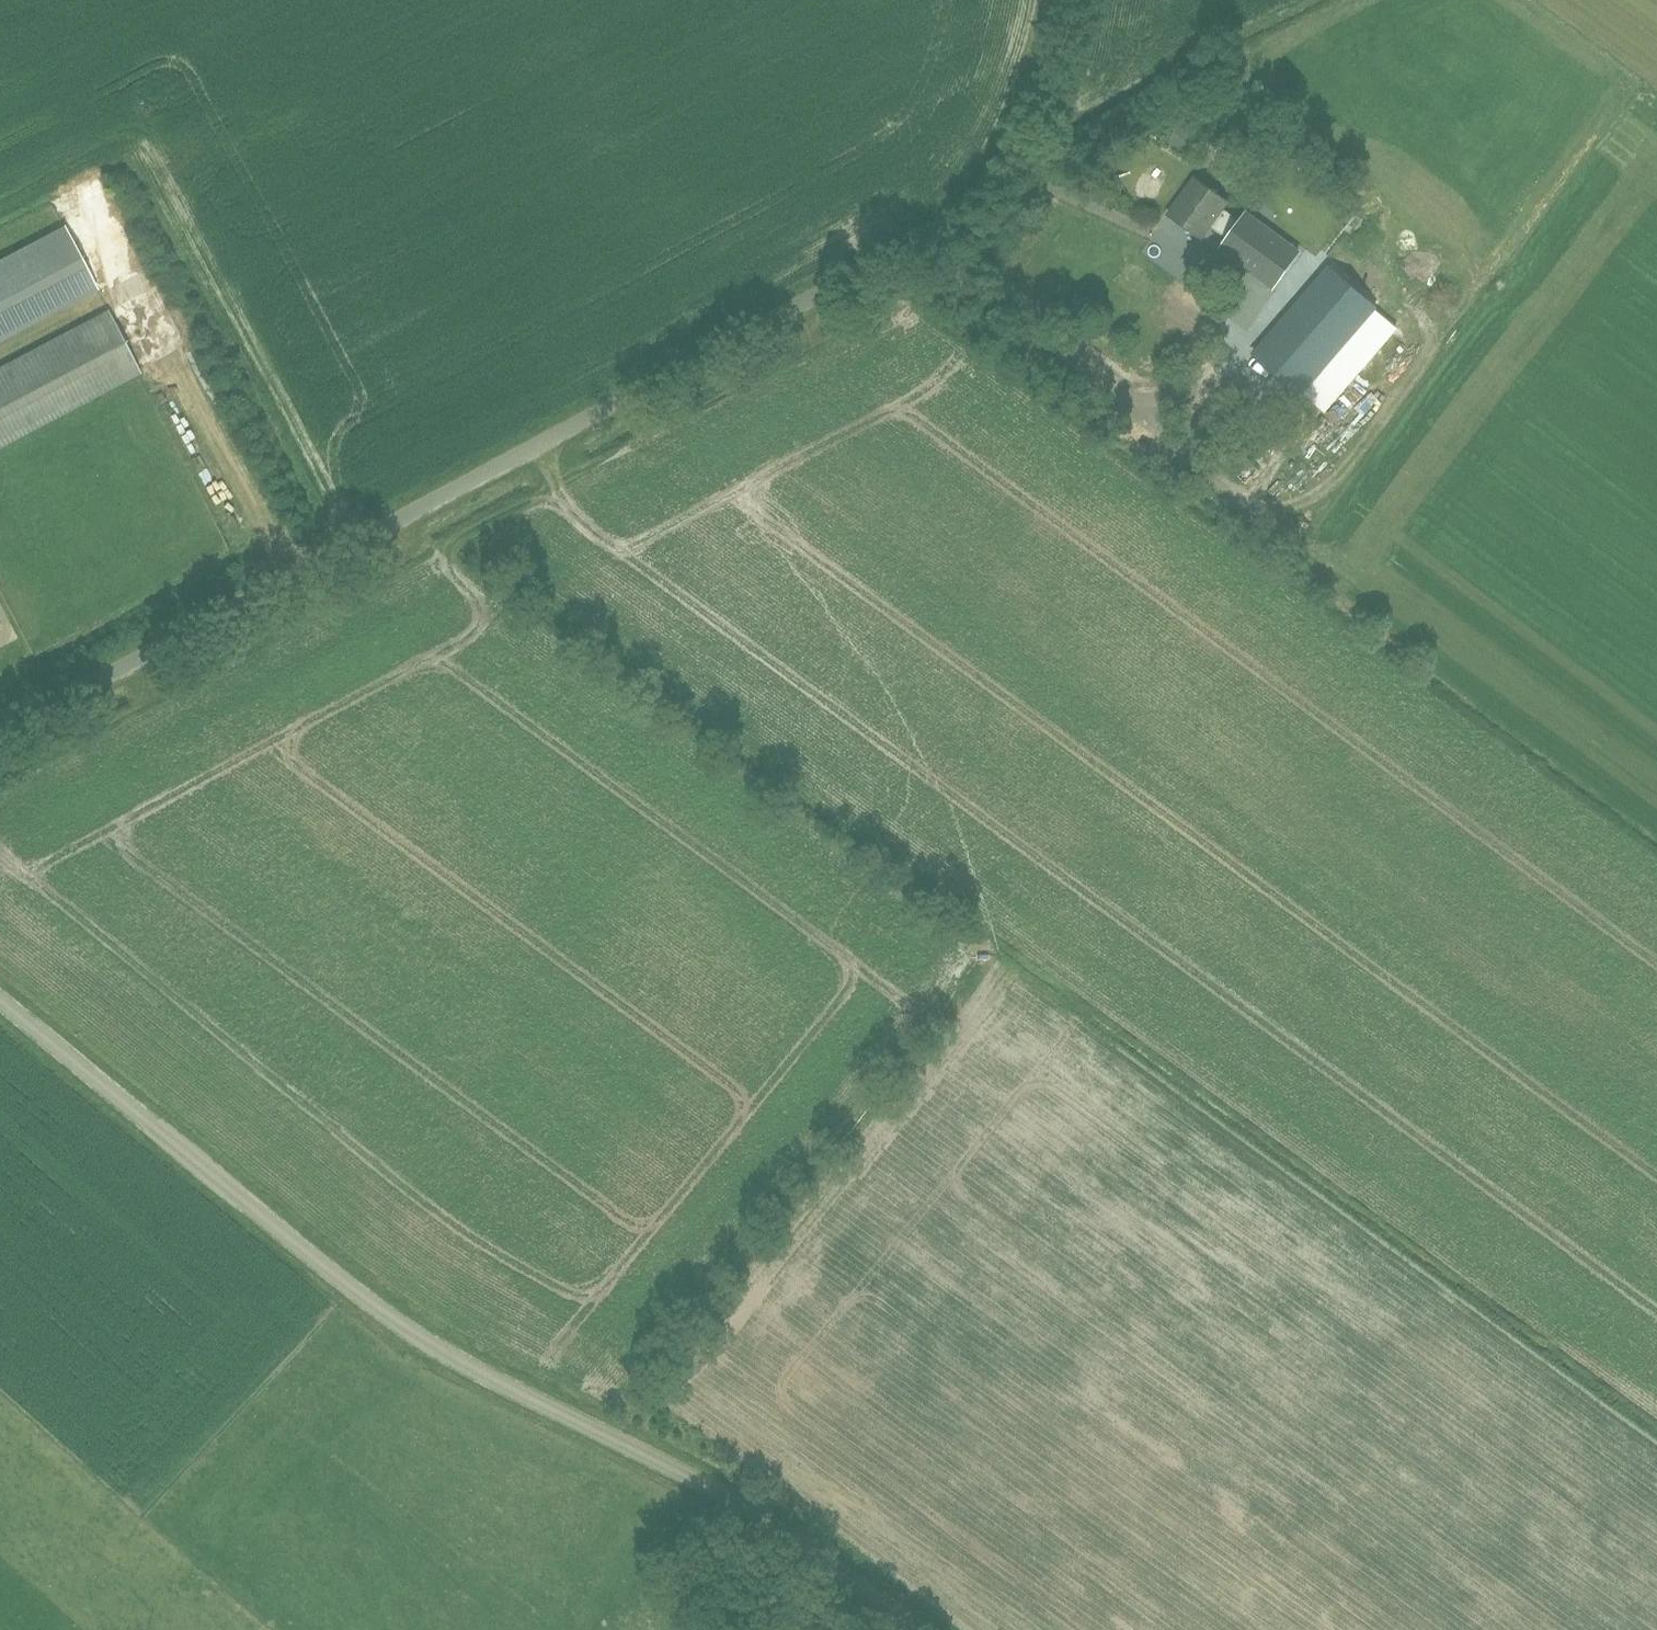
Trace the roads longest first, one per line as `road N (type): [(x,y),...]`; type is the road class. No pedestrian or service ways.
road 1 (unclassified): [(0,735),(907,249),(953,217),(1018,146),(1065,0)]
road 2 (unclassified): [(919,1629),(707,1481),(428,1349),(0,998)]

